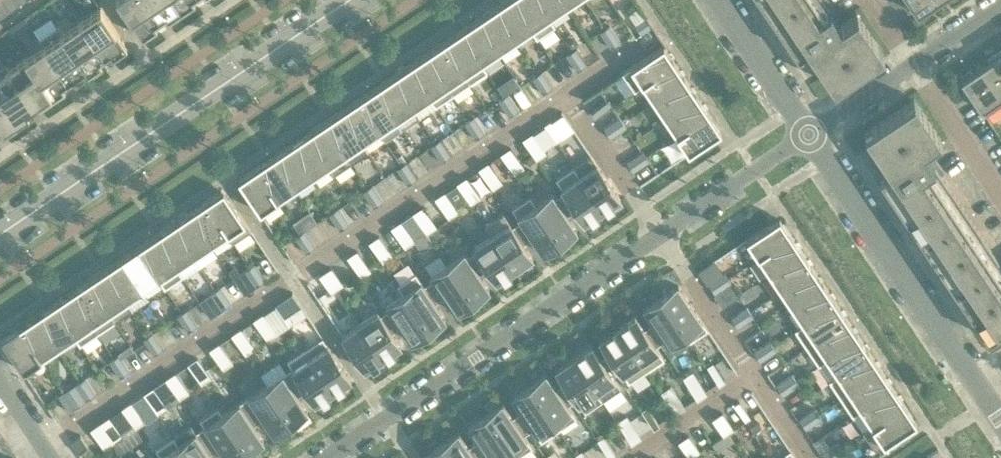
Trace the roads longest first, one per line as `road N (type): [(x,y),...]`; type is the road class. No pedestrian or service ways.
road 1 (residential): [(329,457),(808,135)]
road 2 (tertiary): [(0,234),(349,0)]
road 3 (residential): [(808,135),(1000,422)]
road 4 (residential): [(808,135),(1000,5)]
road 5 (residential): [(718,0),(808,135)]

